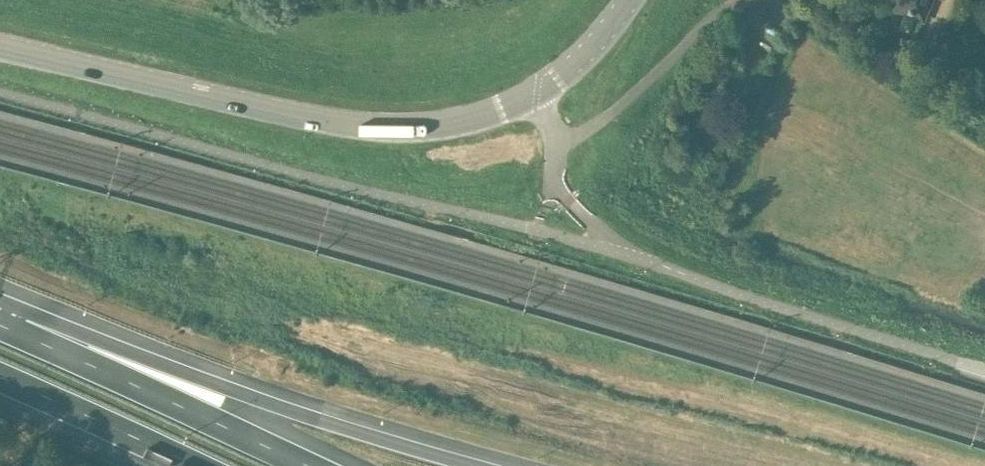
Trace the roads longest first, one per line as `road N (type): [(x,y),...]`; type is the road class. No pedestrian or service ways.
road 1 (tertiary): [(632,0),(602,44),(547,91),(485,117),(423,129),(328,122),(0,42)]
road 2 (motorway): [(470,465),(4,327)]
road 3 (motorway): [(308,465),(4,327)]
road 4 (motorway): [(0,376),(194,465)]

